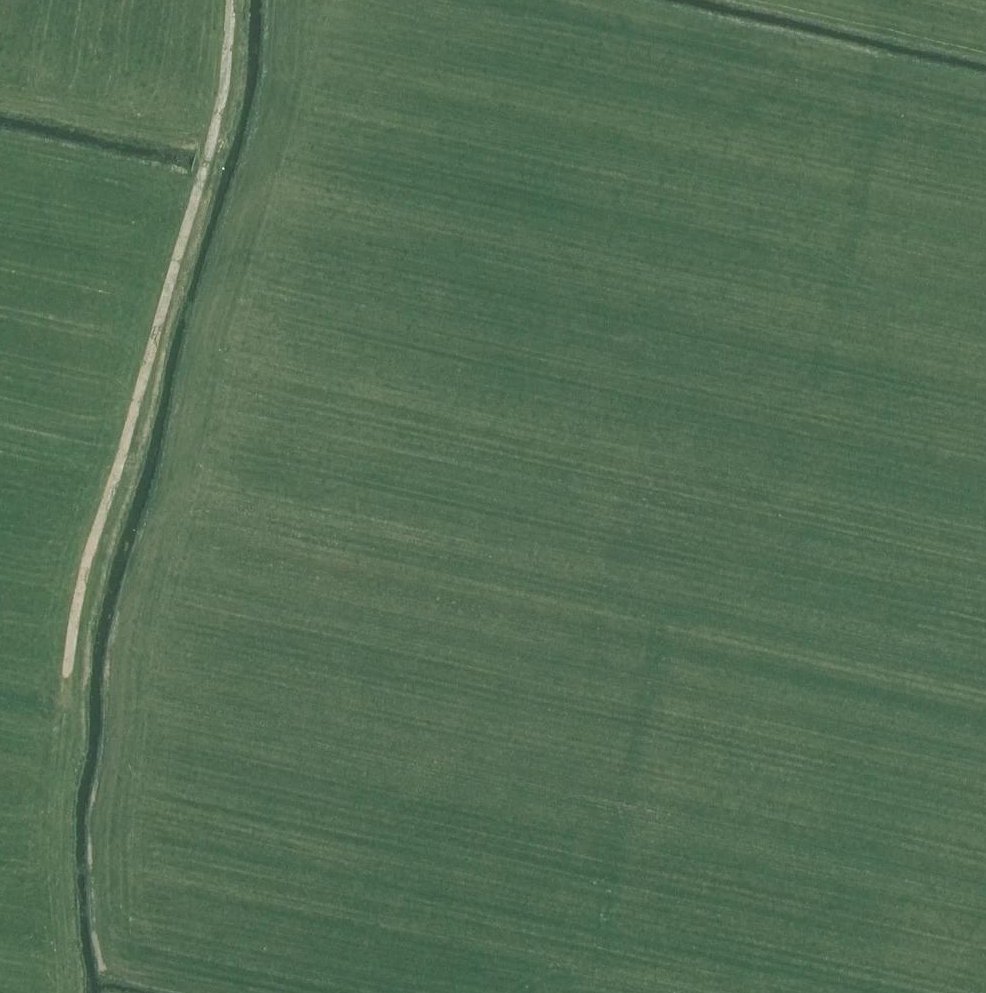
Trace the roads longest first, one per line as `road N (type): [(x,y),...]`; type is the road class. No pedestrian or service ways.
road 1 (track): [(68,671),(88,559),(223,94),(230,0)]
road 2 (track): [(985,48),(779,0)]

